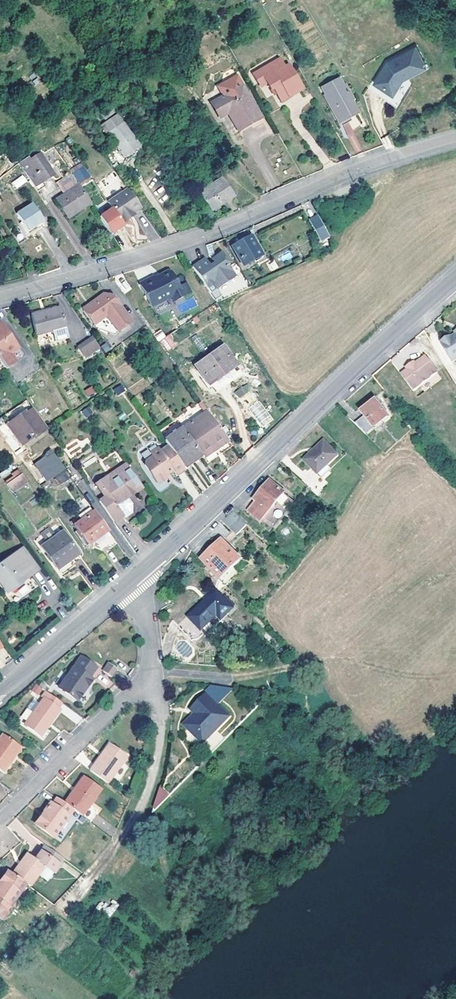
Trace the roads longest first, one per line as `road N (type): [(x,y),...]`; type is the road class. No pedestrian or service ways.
road 1 (residential): [(455,138),(392,156),(216,233),(0,299)]
road 2 (tertiary): [(142,578),(455,278)]
road 3 (residential): [(0,817),(153,672)]
road 4 (tertiary): [(0,693),(142,578)]
road 5 (residential): [(153,672),(158,719),(142,809)]

